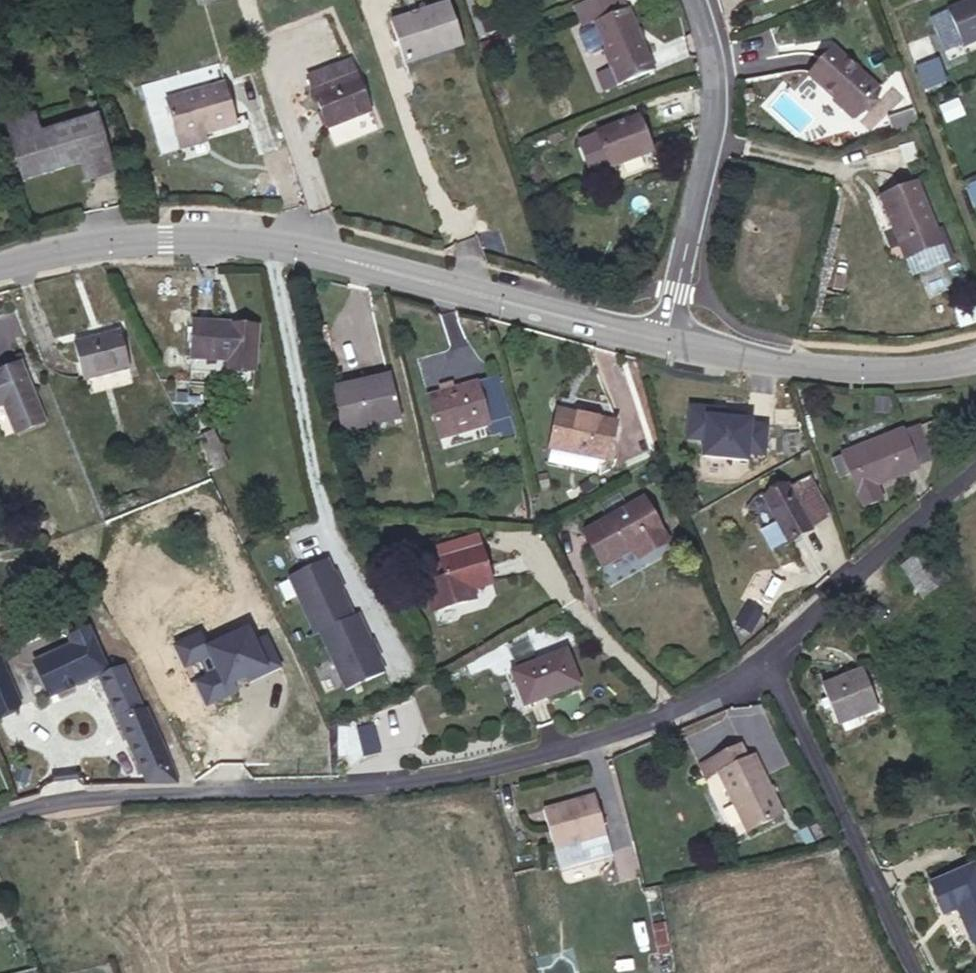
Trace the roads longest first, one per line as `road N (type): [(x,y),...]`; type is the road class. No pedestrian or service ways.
road 1 (residential): [(0,813),(138,790),(367,787),(552,750),(667,708)]
road 2 (tertiary): [(0,264),(59,246),(165,238),(294,242),(616,324)]
road 3 (residential): [(766,657),(910,972)]
road 4 (residential): [(766,657),(975,470)]
road 5 (residential): [(675,260),(710,113),(712,65),(695,0)]
road 6 (tertiary): [(707,345),(800,364),(946,365)]
road 7 (residential): [(576,622),(667,708)]

